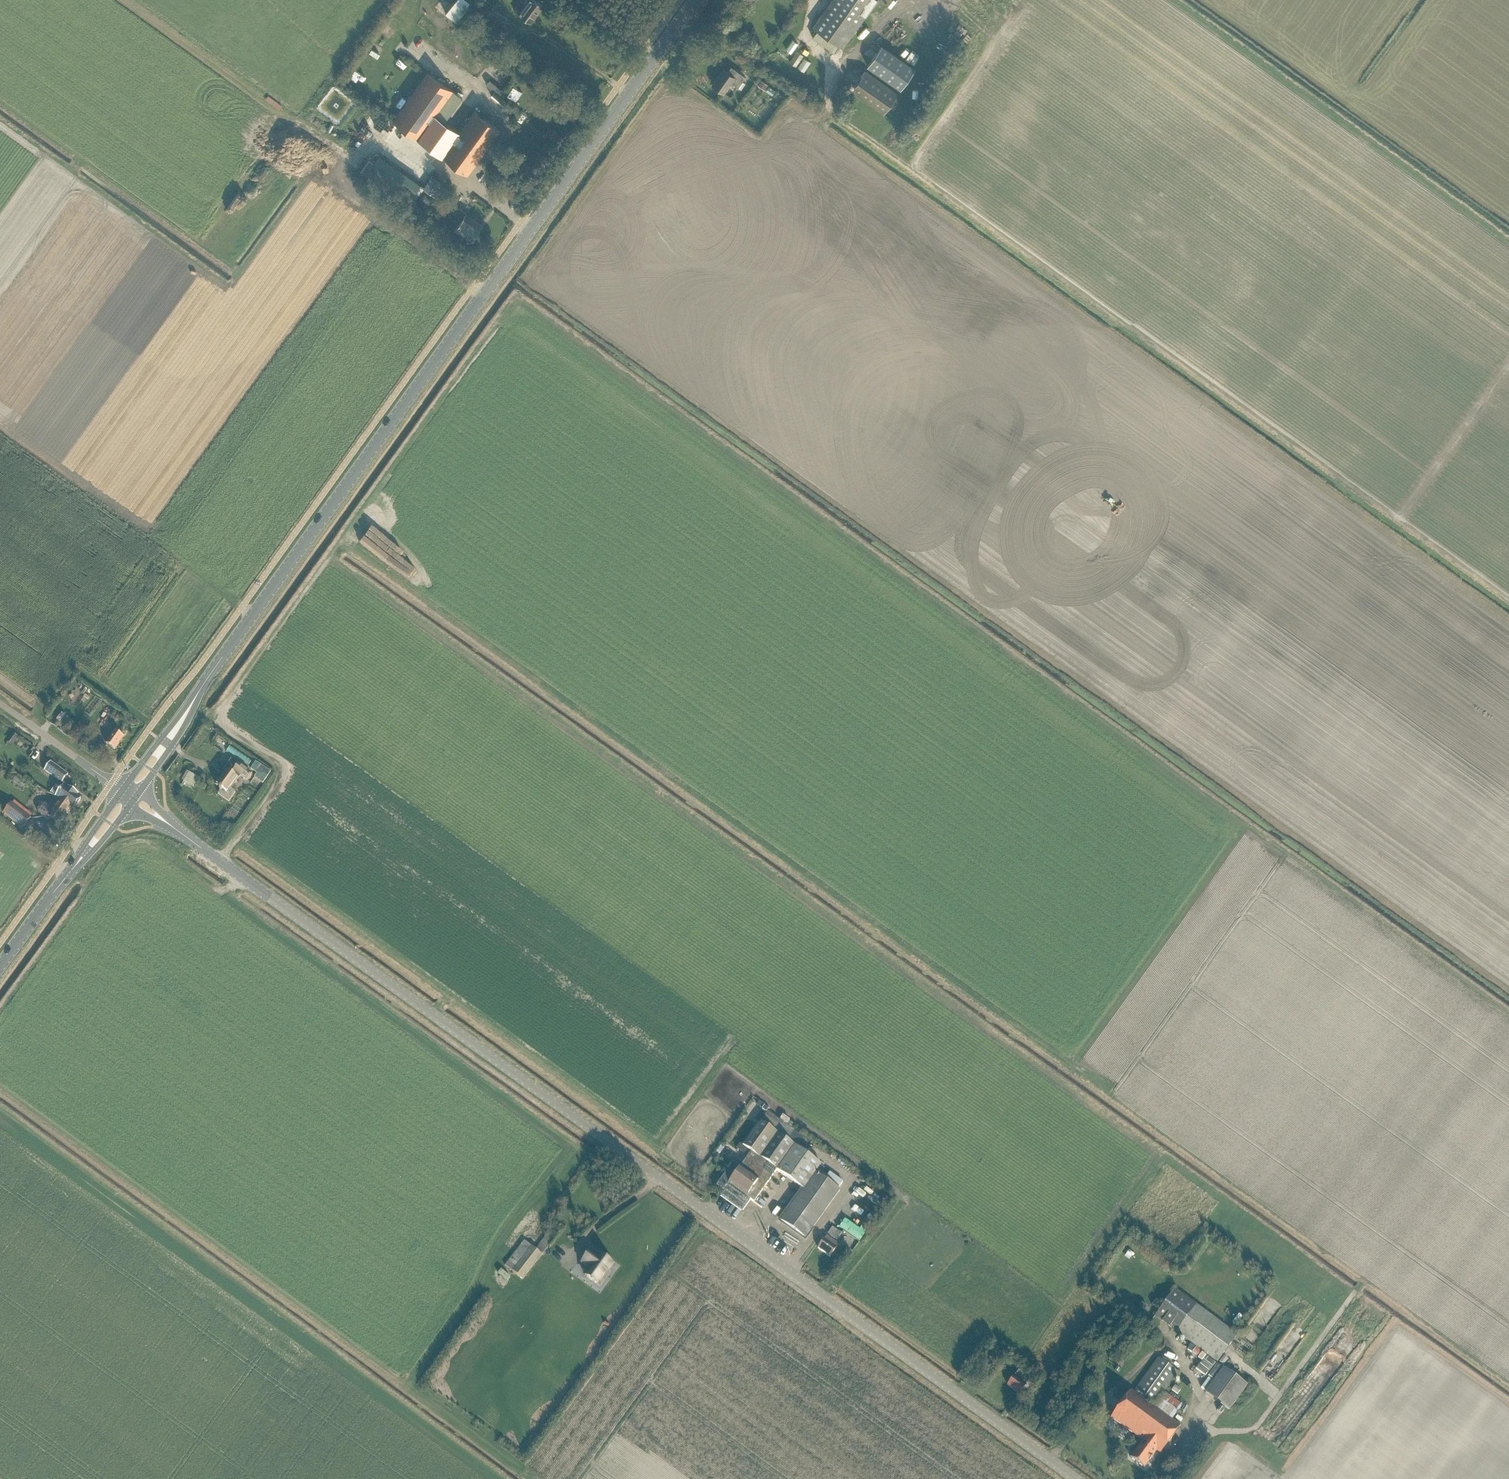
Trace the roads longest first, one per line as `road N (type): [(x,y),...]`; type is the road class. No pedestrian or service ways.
road 1 (tertiary): [(1075,1478),(126,794)]
road 2 (tertiary): [(126,794),(695,0)]
road 3 (tertiary): [(0,968),(126,794)]
road 4 (unclassified): [(126,794),(0,703)]

